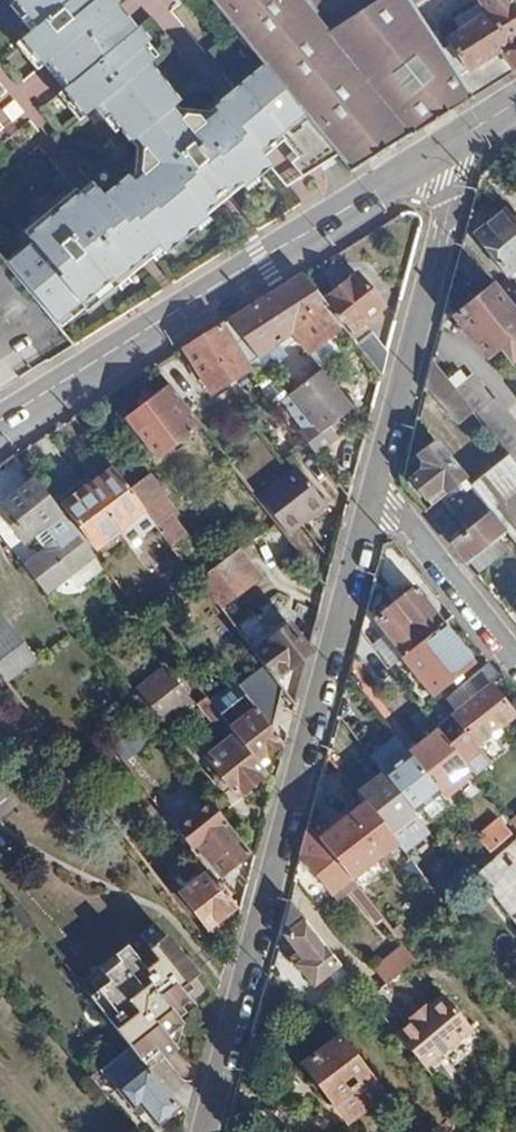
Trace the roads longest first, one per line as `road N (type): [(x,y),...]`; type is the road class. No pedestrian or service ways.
road 1 (residential): [(200,1131),(374,485)]
road 2 (tertiary): [(443,148),(0,423)]
road 3 (residential): [(374,485),(448,200),(443,148)]
road 4 (residential): [(374,485),(515,660)]

